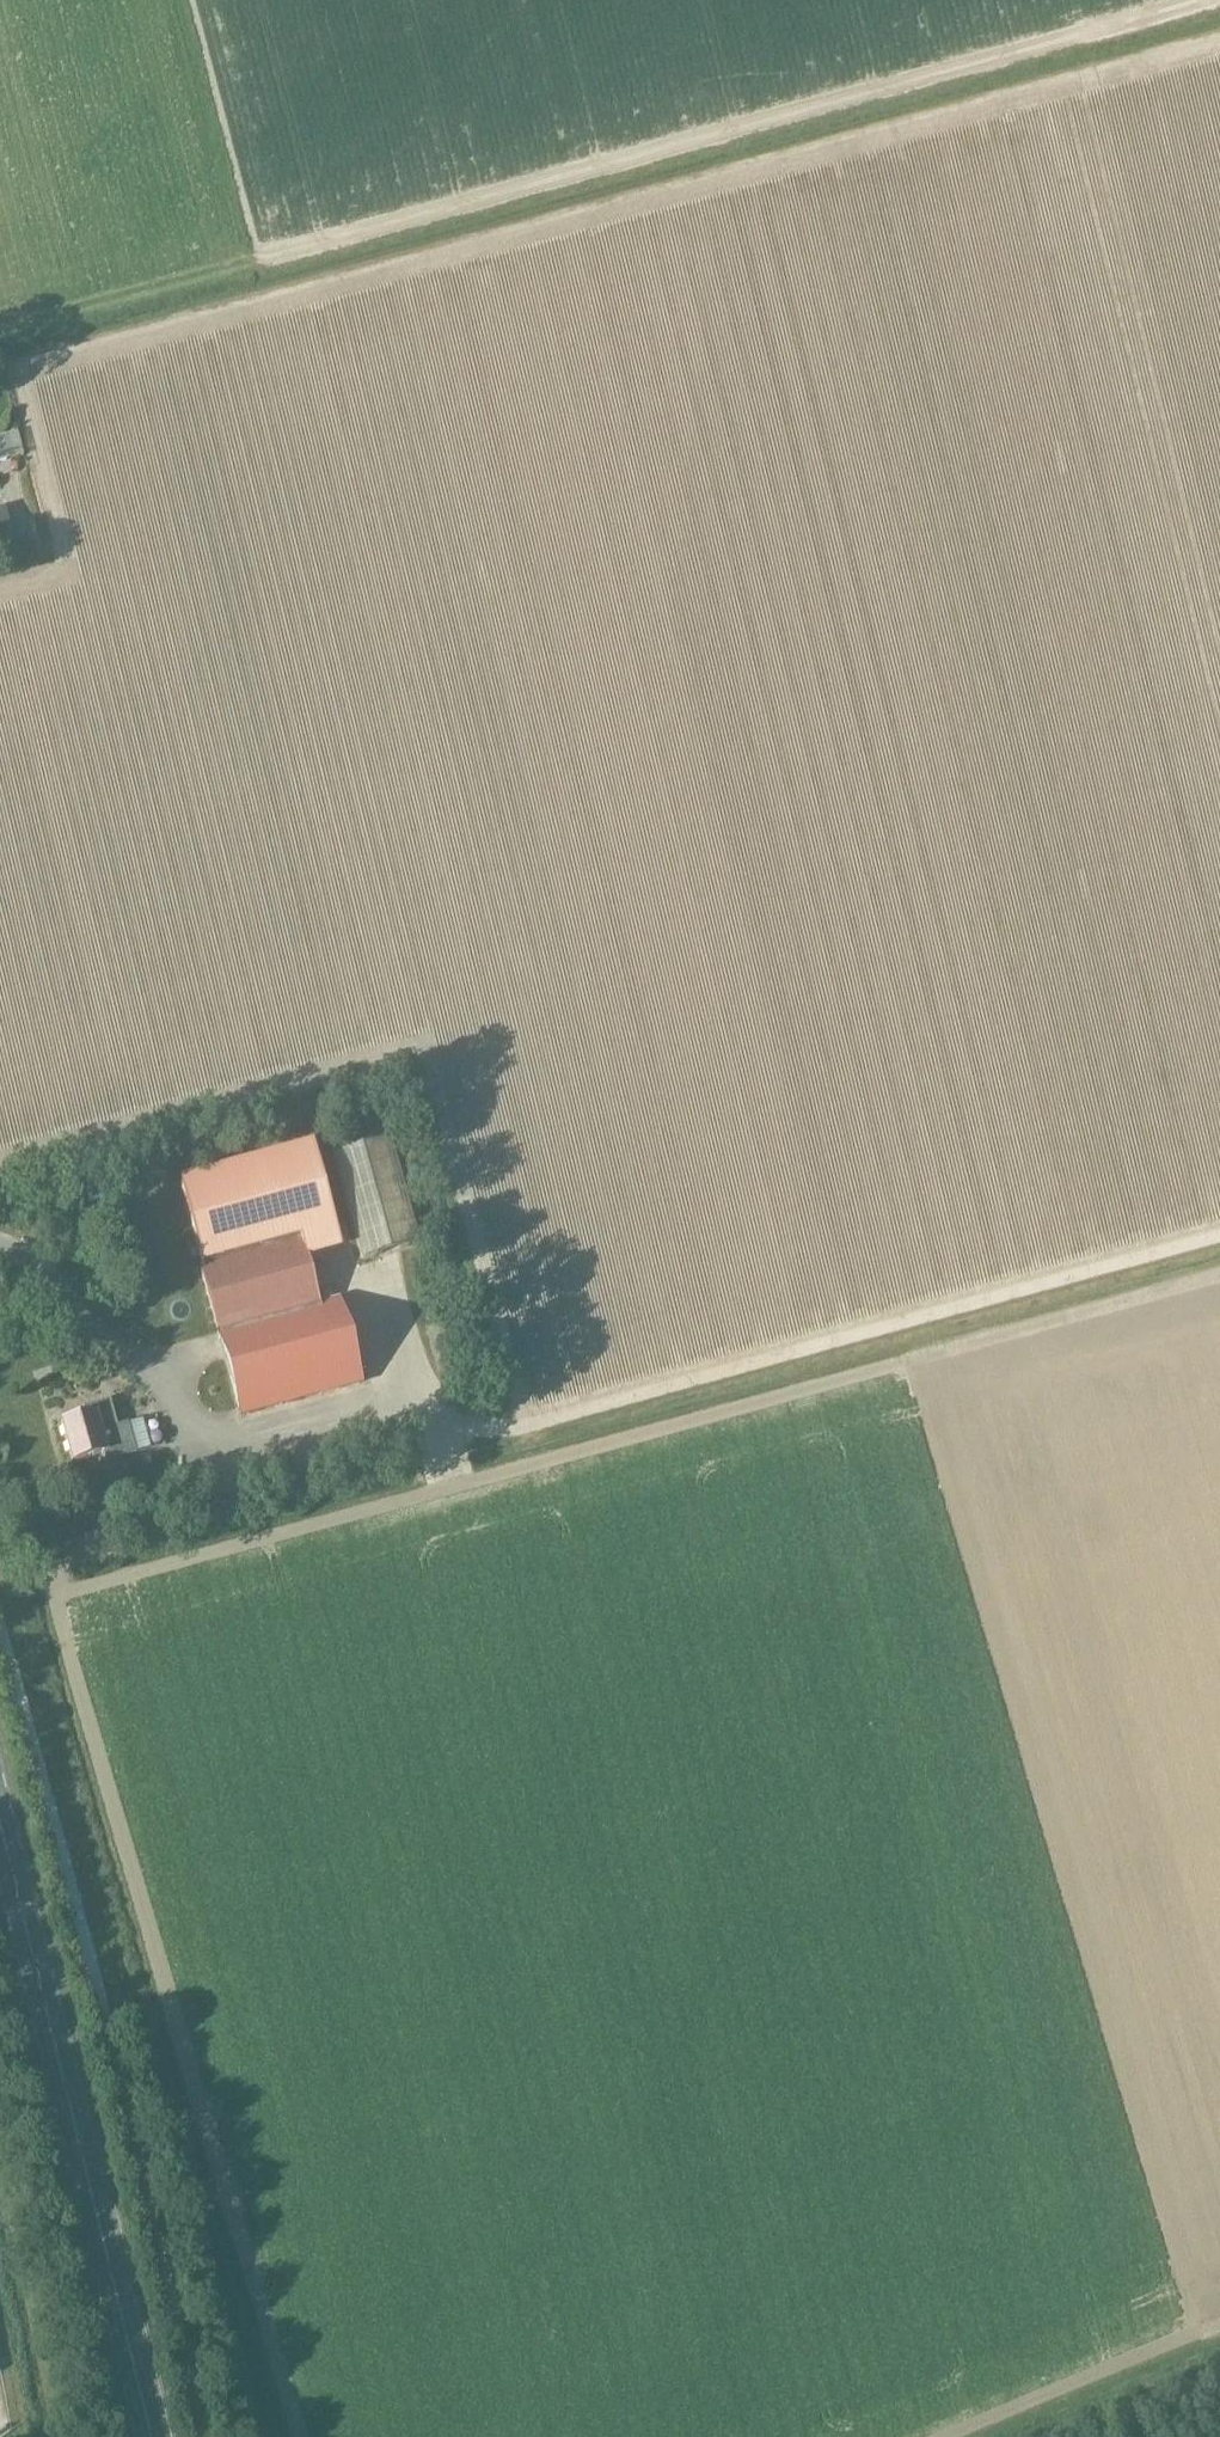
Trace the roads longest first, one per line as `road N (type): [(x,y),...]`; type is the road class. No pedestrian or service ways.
road 1 (track): [(405,1396),(434,1422),(517,1428),(1219,1236)]
road 2 (track): [(0,1160),(427,1041),(533,1424)]
road 3 (secondary): [(152,2436),(0,1821)]

